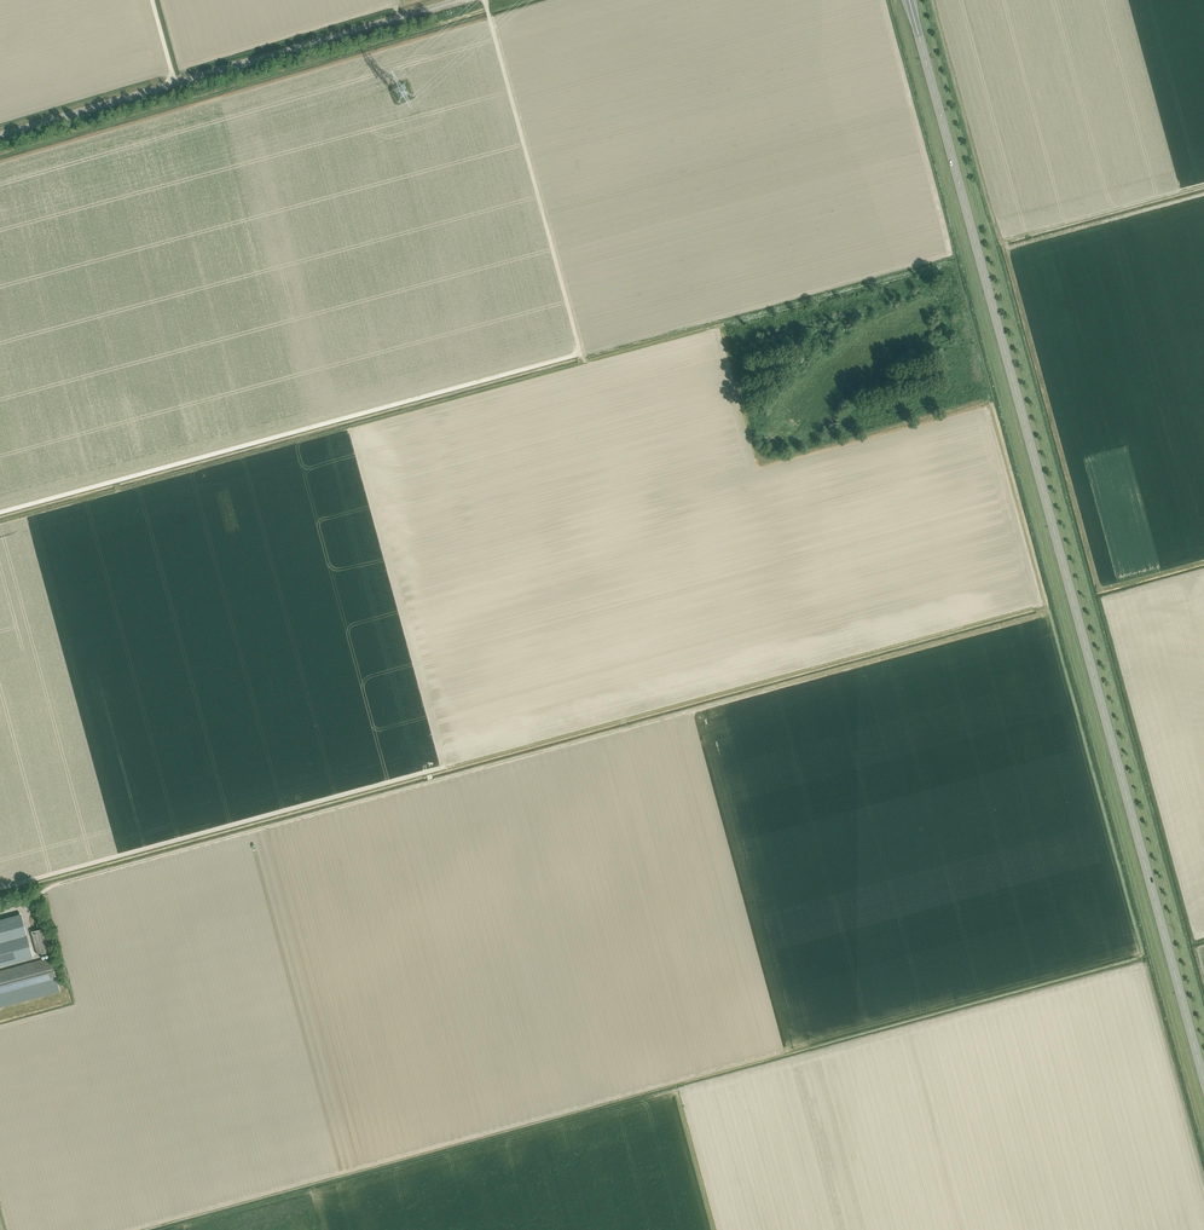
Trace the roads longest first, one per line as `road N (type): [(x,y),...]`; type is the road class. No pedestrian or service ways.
road 1 (trunk): [(1203,1080),(909,0)]
road 2 (unclassified): [(465,0),(0,137)]

